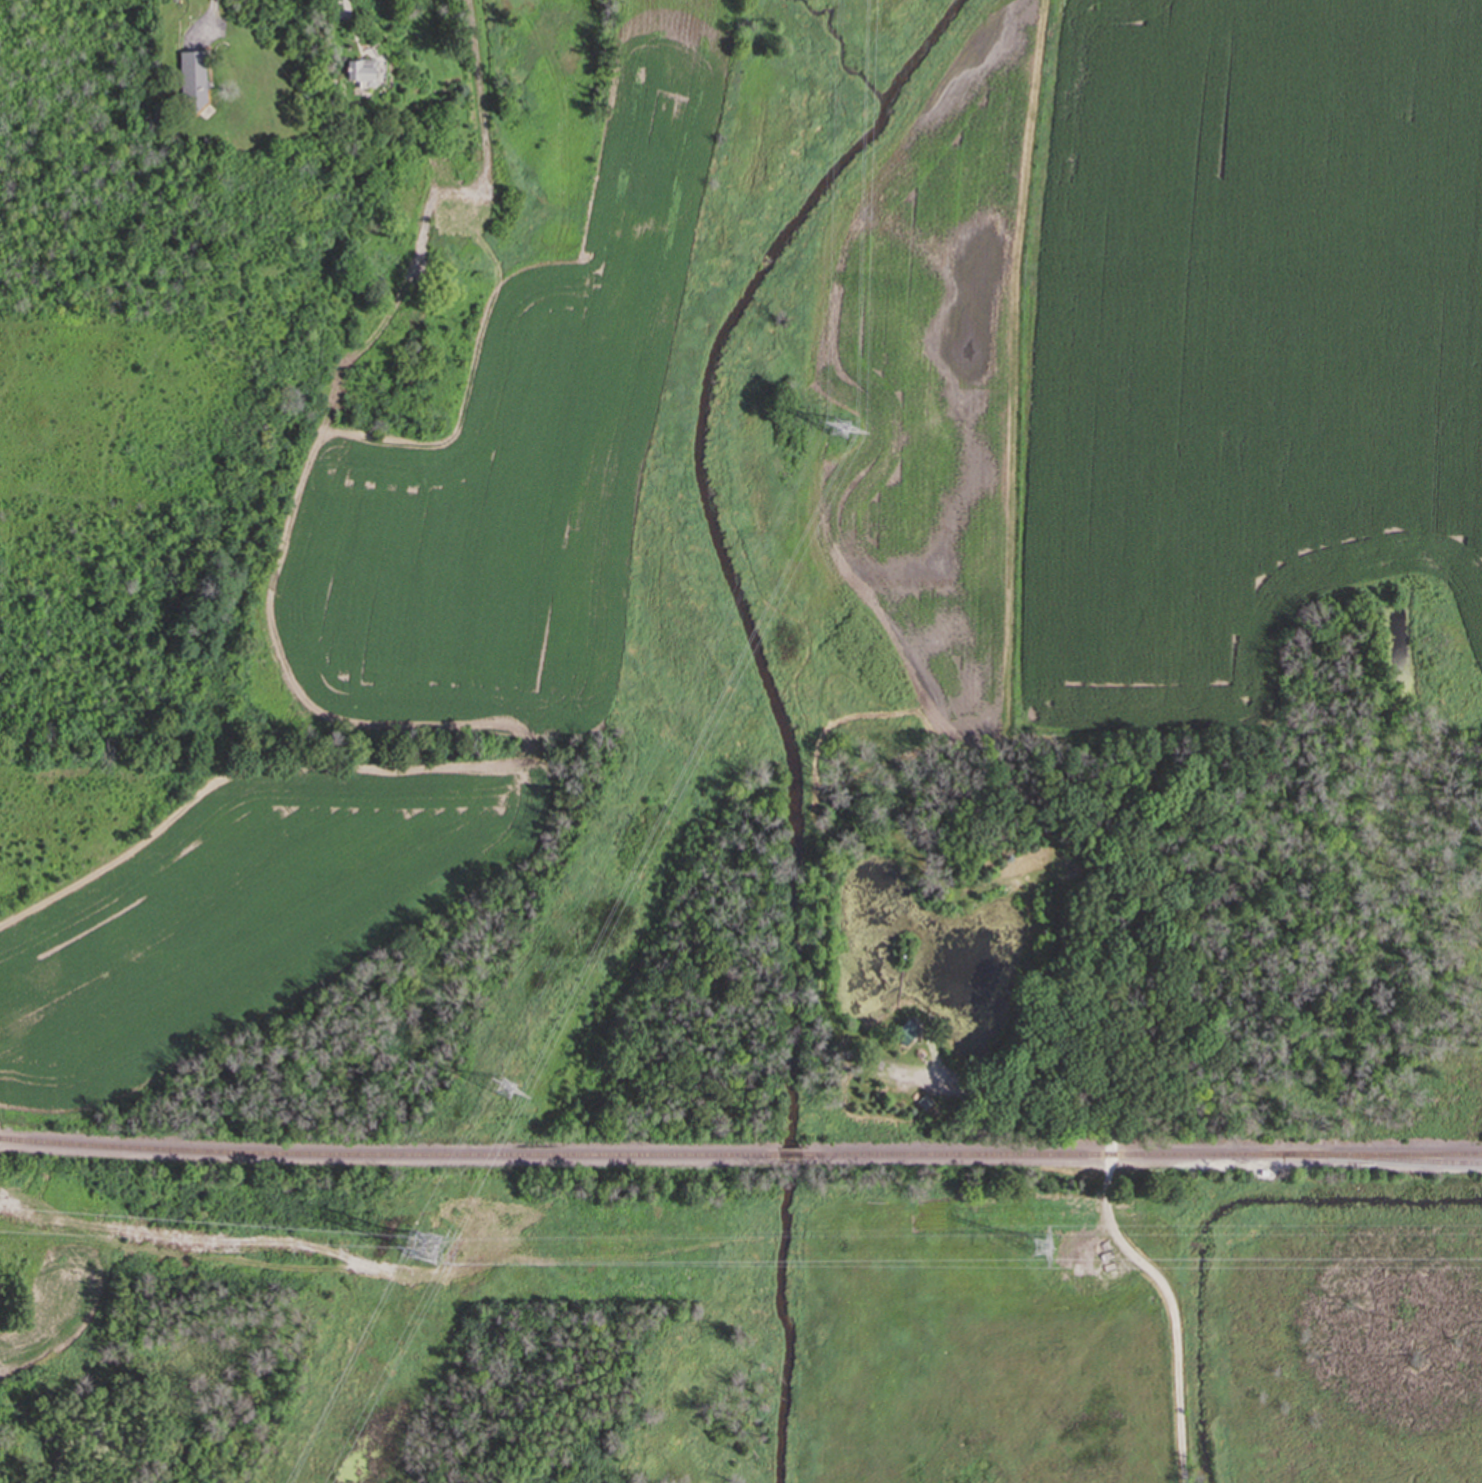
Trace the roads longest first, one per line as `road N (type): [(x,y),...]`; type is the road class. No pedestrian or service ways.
road 1 (track): [(0,920),(116,861),(223,772),(502,764),(526,749),(522,735),(500,723),(347,721),(300,695),(270,629),(286,527),(318,439),(441,444),(456,427),(495,280),(482,239),(485,138),(467,0)]

